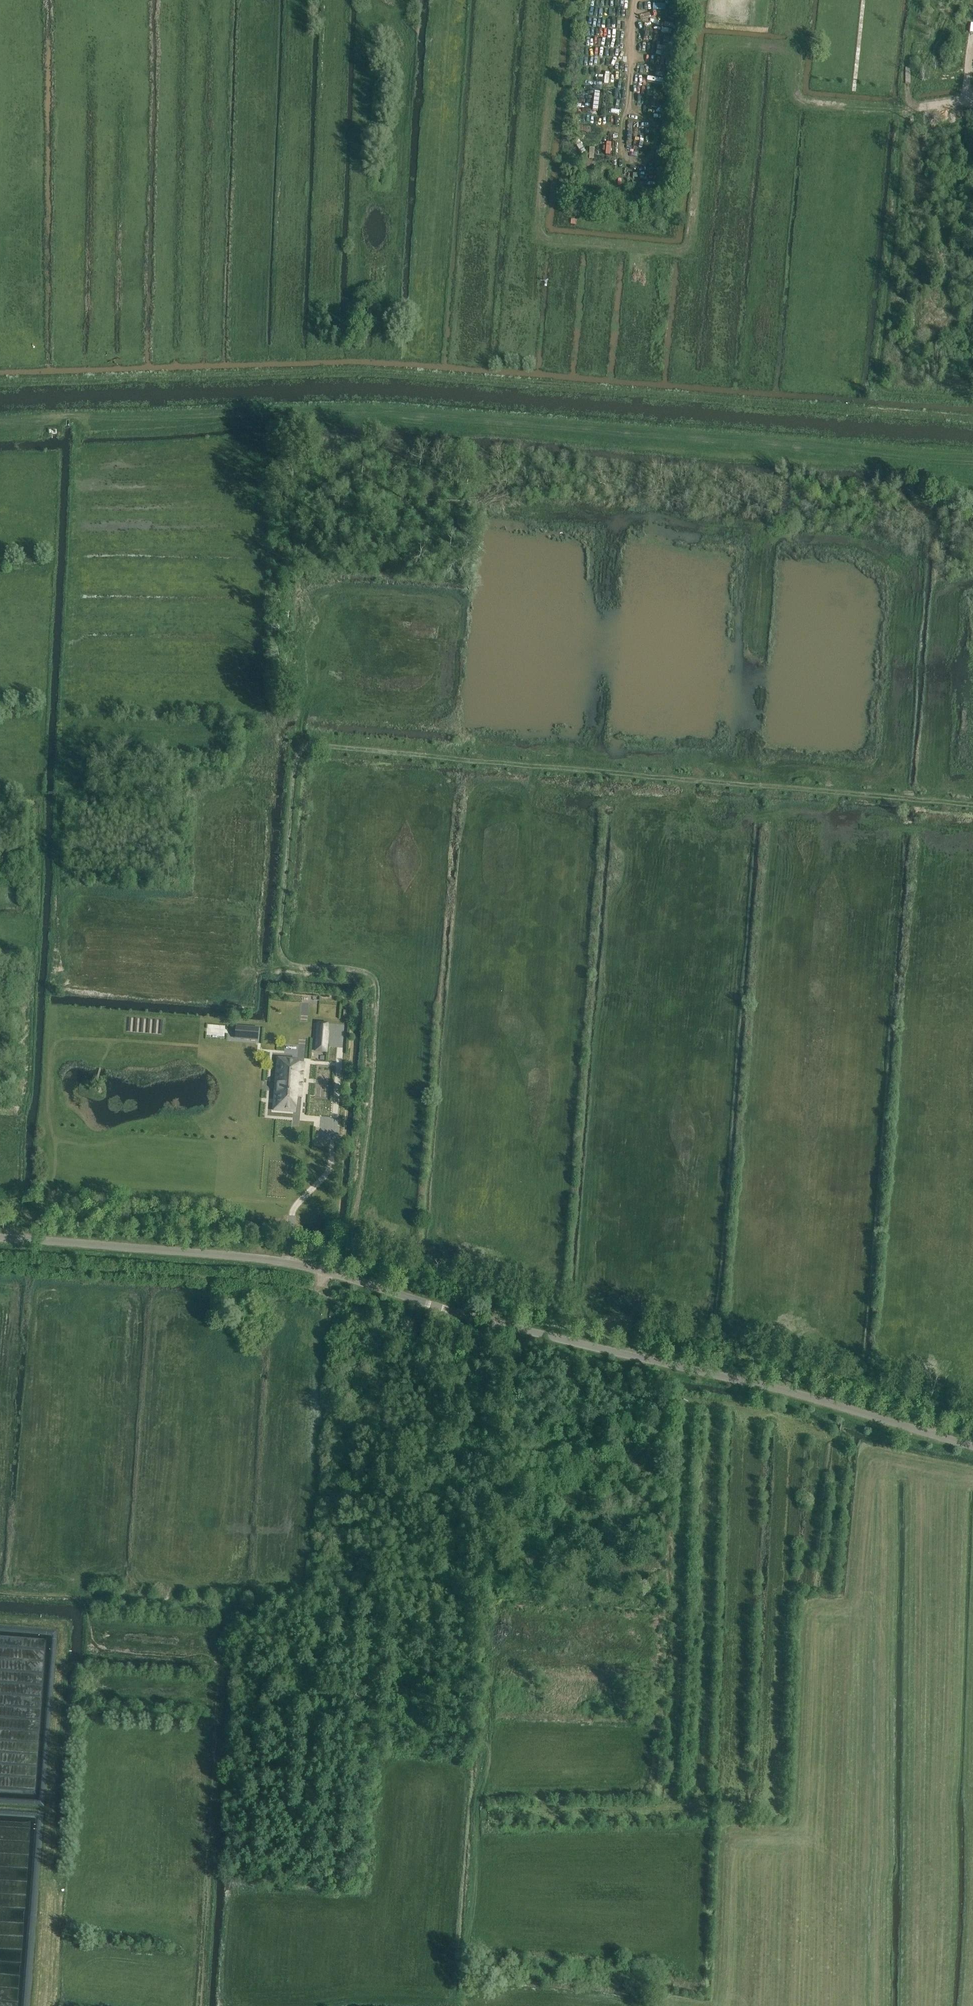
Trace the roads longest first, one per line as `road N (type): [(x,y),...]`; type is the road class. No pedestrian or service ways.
road 1 (unclassified): [(972,1447),(317,1269),(0,1238)]

